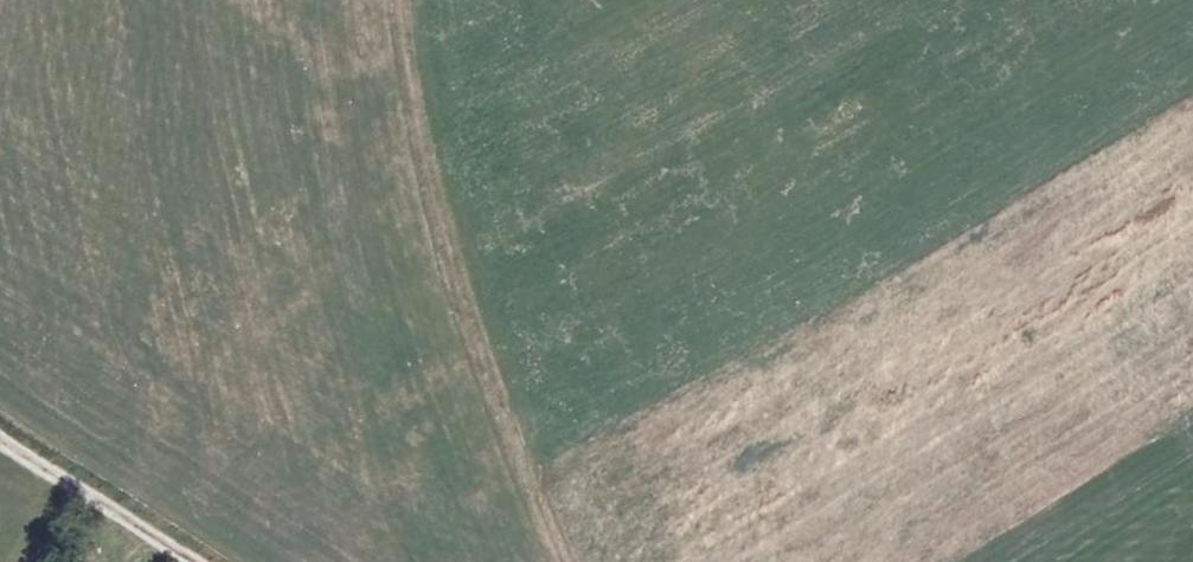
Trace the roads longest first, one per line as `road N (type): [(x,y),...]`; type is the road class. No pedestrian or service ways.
road 1 (track): [(397,0),(430,174),(487,377),(561,561)]
road 2 (track): [(0,441),(190,561)]

